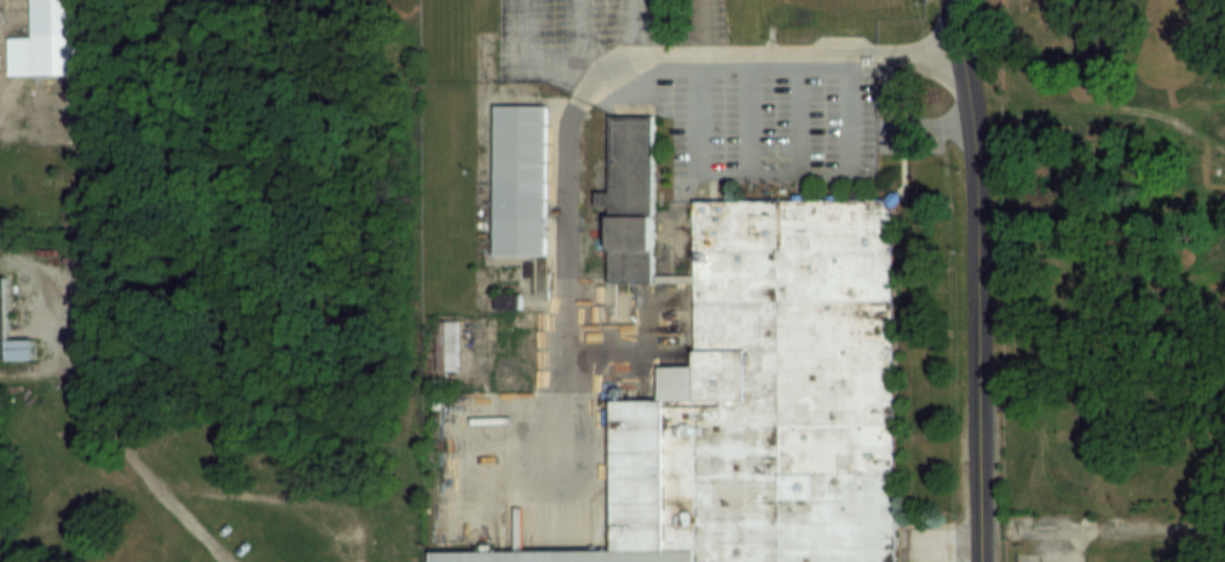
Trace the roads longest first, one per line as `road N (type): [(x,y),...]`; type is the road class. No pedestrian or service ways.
road 1 (tertiary): [(978,561),(972,126),(953,0)]

